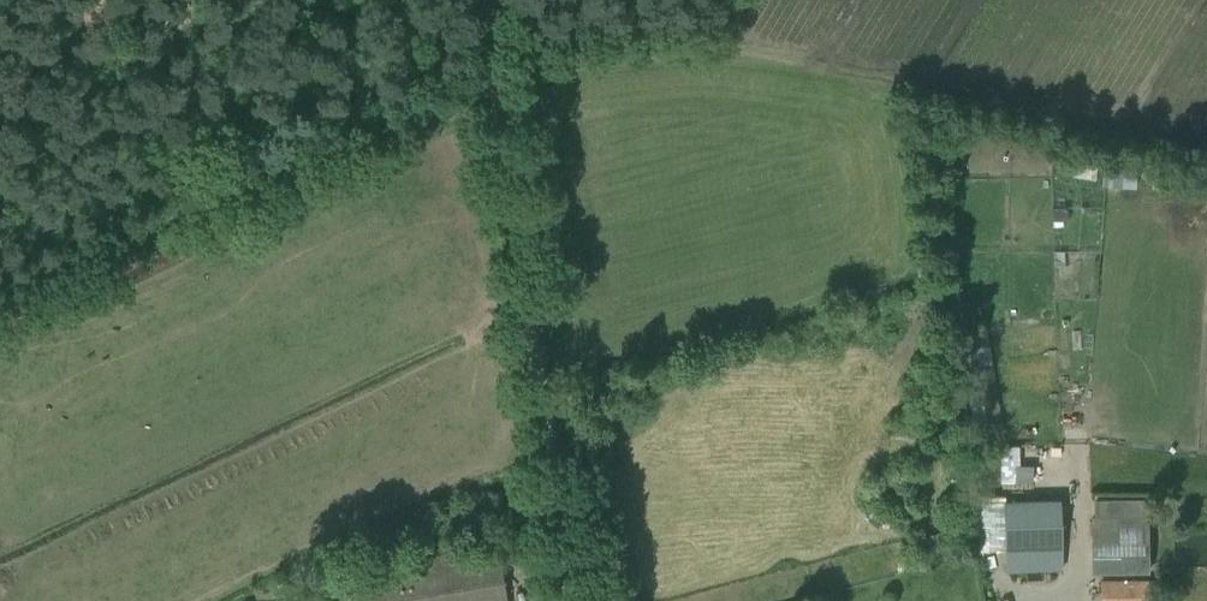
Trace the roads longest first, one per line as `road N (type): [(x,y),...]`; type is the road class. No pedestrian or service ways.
road 1 (track): [(579,600),(486,0)]

